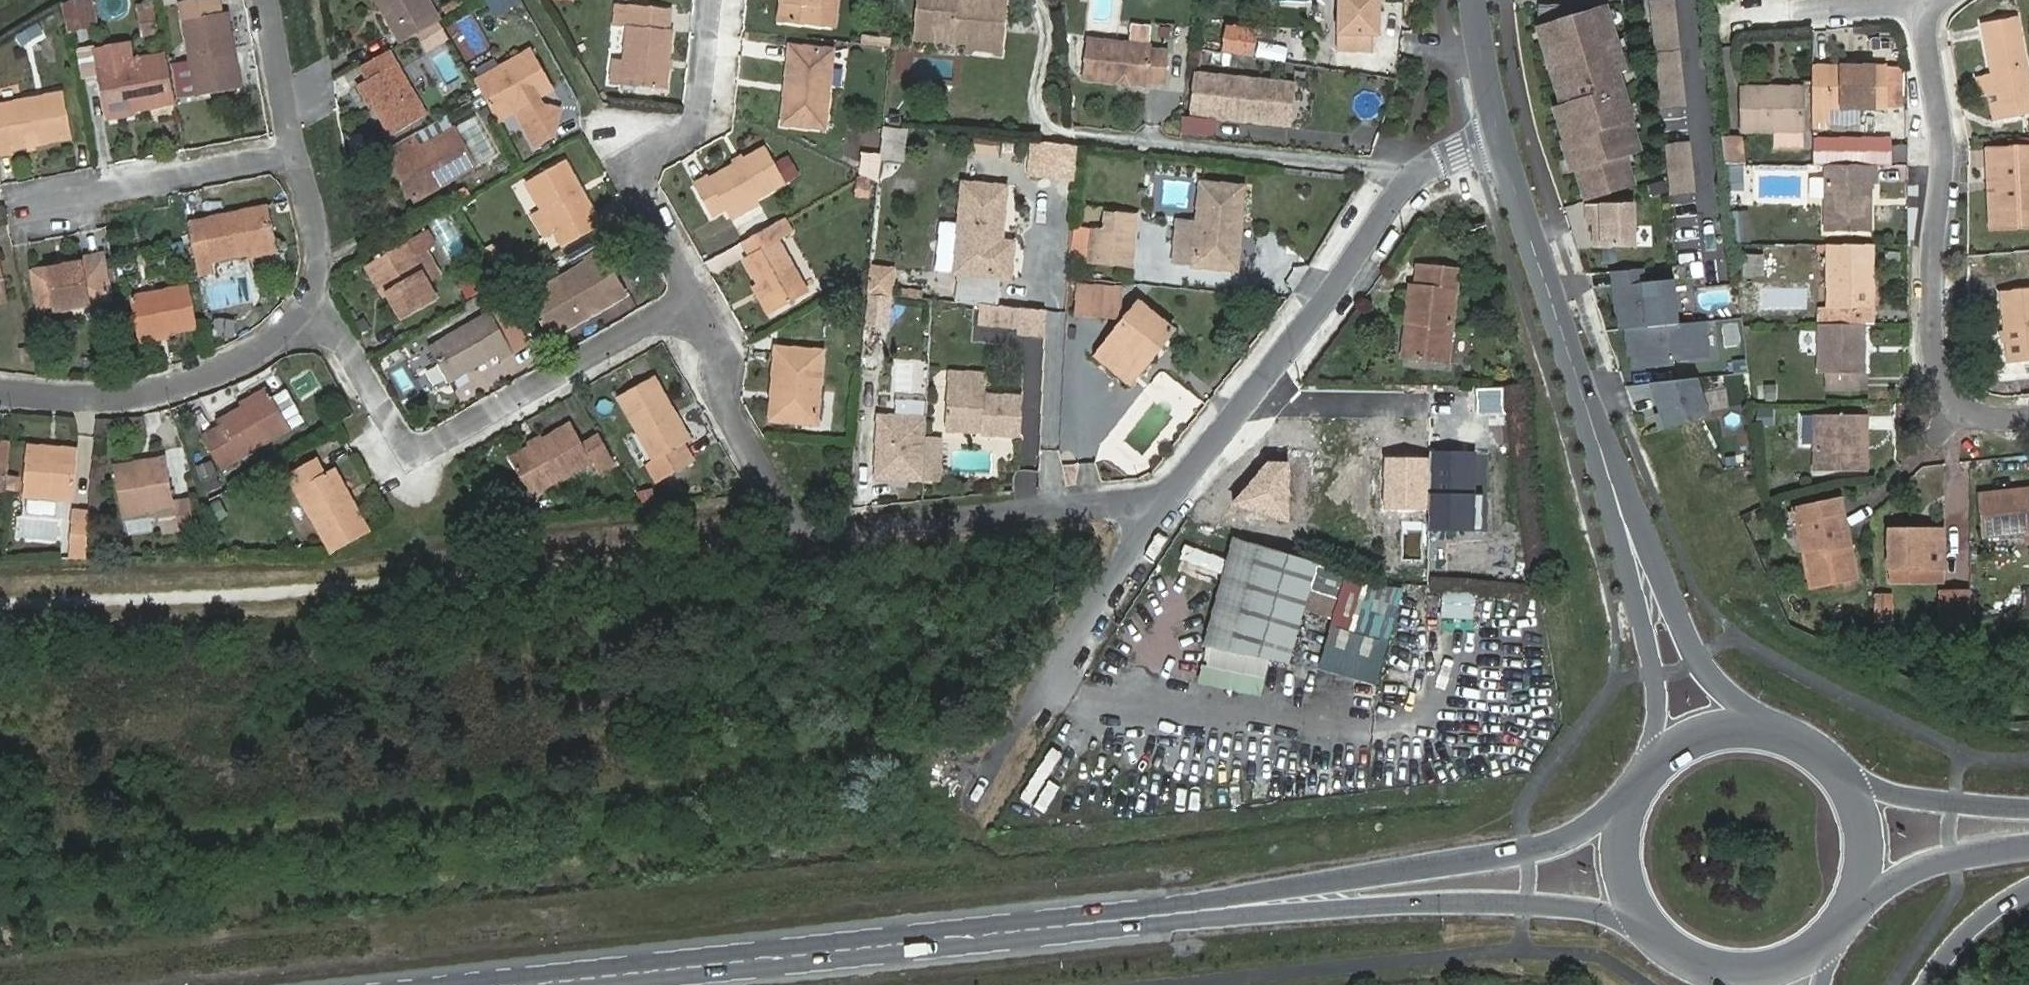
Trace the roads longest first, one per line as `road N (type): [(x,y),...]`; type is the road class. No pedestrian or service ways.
road 1 (track): [(0,586),(677,553),(816,526)]
road 2 (primary): [(1218,906),(504,984)]
road 3 (residential): [(706,293),(720,388),(816,526),(1181,497)]
road 4 (residential): [(706,293),(410,457),(319,305)]
road 5 (residential): [(1181,497),(1404,186),(1457,151),(1498,139)]
road 6 (residential): [(1932,0),(1925,5),(1948,150),(1931,348),(1956,403),(2028,418)]
road 7 (primary): [(1623,796),(1527,848),(1307,882),(1218,906)]
road 8 (primary): [(1218,906),(1528,902),(1629,916)]
road 9 (tertiary): [(1626,529),(1498,139)]
road 10 (residential): [(966,806),(1181,497)]
road 11 (residential): [(719,0),(706,116),(632,162),(706,293)]
road 12 (residential): [(319,305),(218,369),(134,392),(0,387)]
road 13 (residential): [(56,204),(88,189),(304,153)]
road 14 (tertiary): [(1626,529),(1653,676),(1641,765)]
road 15 (tertiary): [(1741,715),(1710,681),(1626,529)]
road 16 (primary): [(2028,799),(1952,798),(1864,781)]
road 17 (primary): [(1877,882),(1950,849),(2028,840)]
road 18 (residential): [(279,0),(304,153)]
road 19 (residential): [(304,153),(319,305)]
road 20 (primary): [(1864,781),(1820,737),(1782,720),(1741,715)]
road 21 (tertiary): [(1498,139),(1472,0)]
road 22 (primary): [(1927,984),(1970,930),(2028,891)]
road 23 (primary): [(1706,977),(1771,981),(1831,954)]
road 24 (primary): [(1623,796),(1611,860),(1629,916)]

